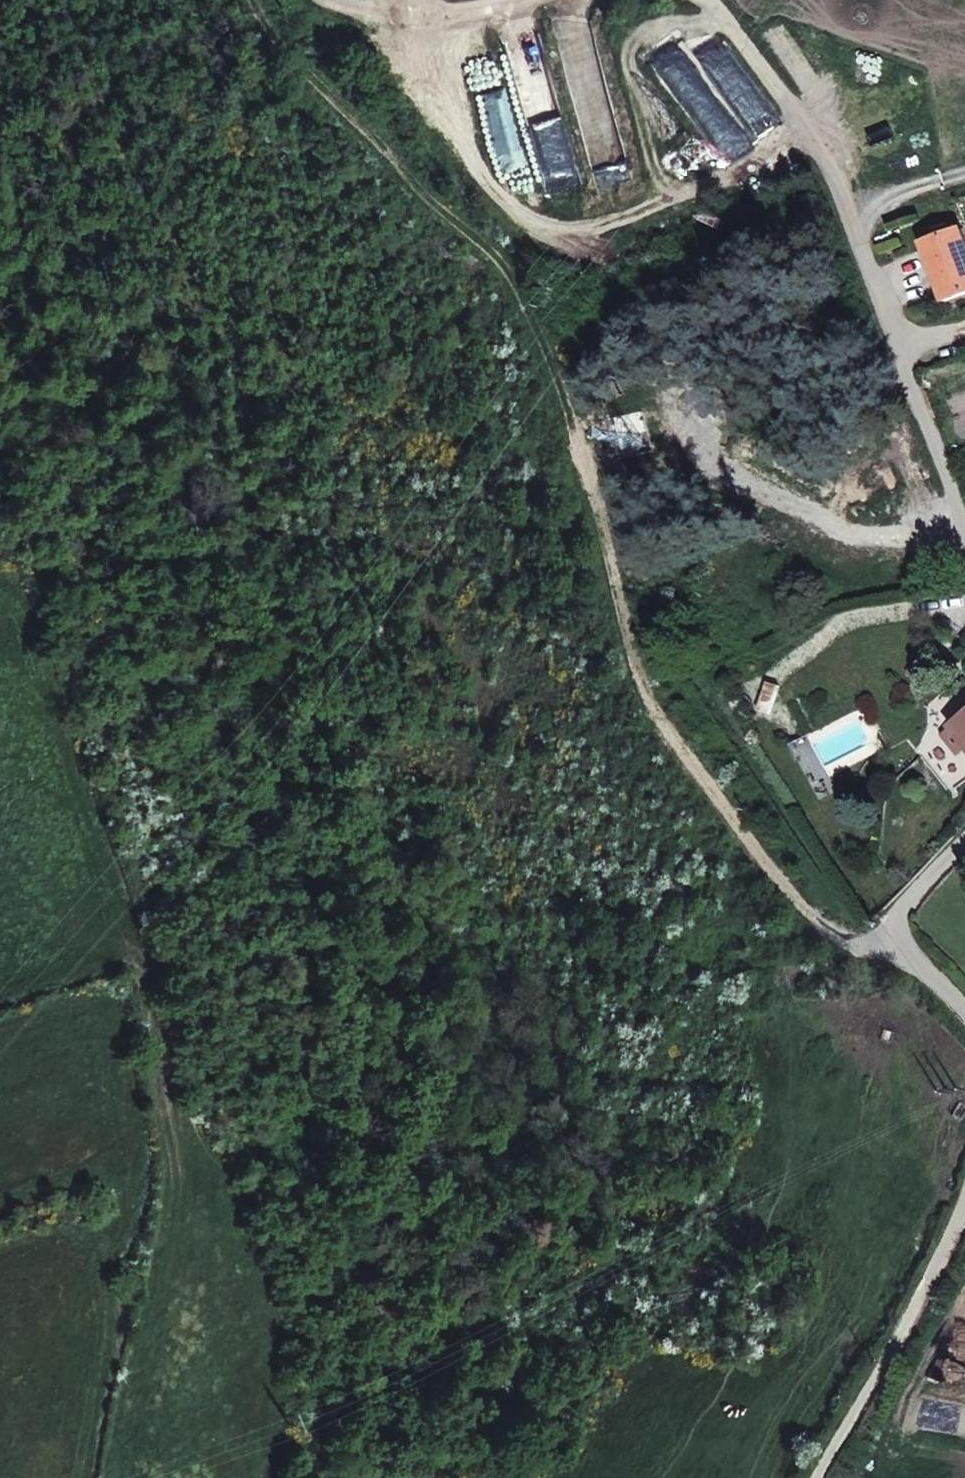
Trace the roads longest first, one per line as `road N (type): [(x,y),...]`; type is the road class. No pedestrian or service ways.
road 1 (unclassified): [(823,1477),(964,1227)]
road 2 (track): [(853,205),(770,72),(707,0)]
road 3 (track): [(514,0),(458,13),(317,0)]

